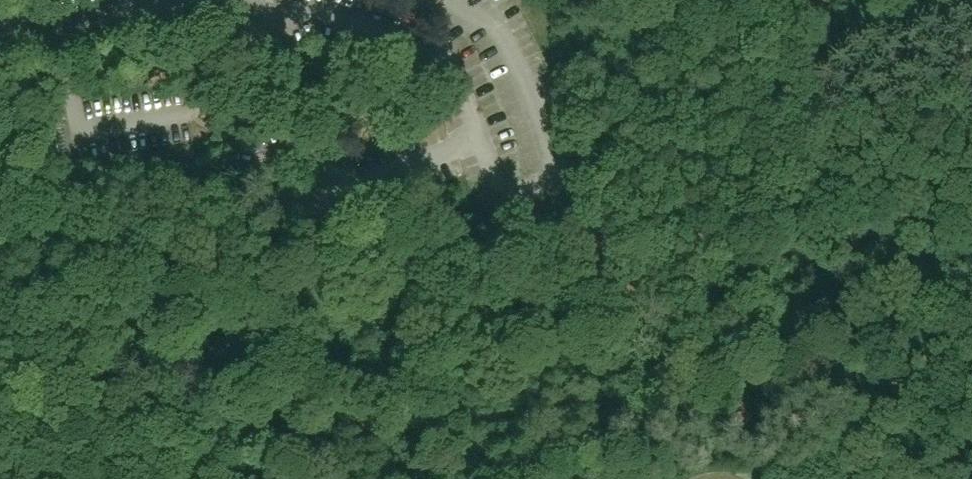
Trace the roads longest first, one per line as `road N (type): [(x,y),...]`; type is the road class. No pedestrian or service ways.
road 1 (track): [(794,325),(388,381),(236,326),(157,277)]

